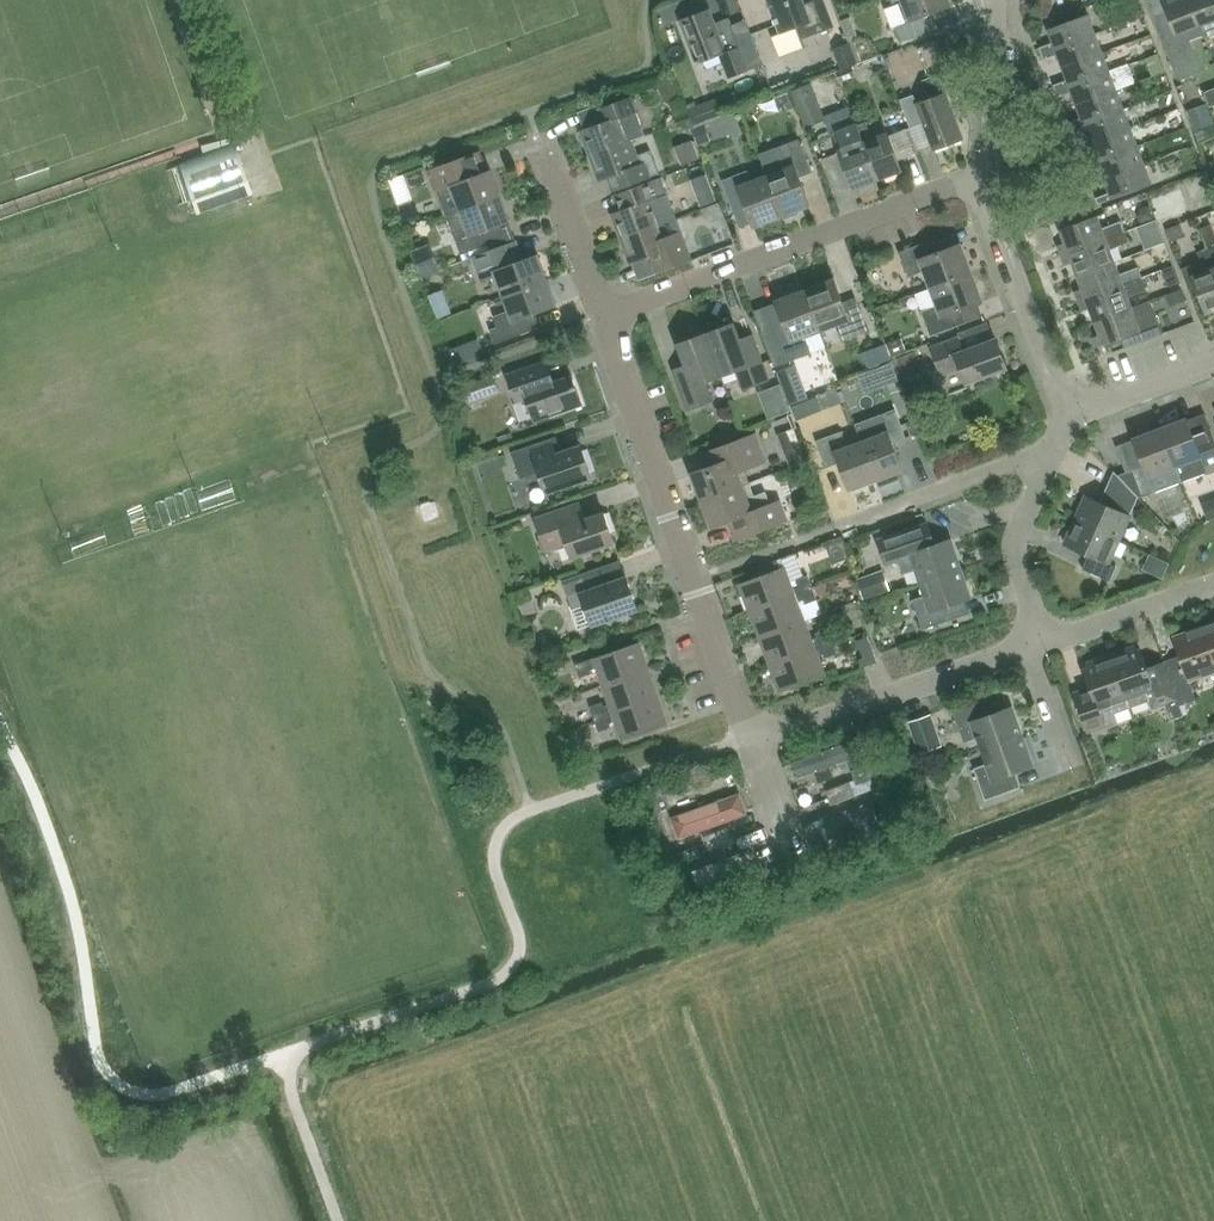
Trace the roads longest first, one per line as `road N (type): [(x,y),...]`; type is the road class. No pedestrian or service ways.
road 1 (residential): [(748,739),(617,365),(619,324)]
road 2 (residential): [(619,324),(641,302),(946,188),(987,181)]
road 3 (residential): [(748,739),(753,744),(801,729),(1028,648)]
road 4 (residential): [(1075,402),(1052,374),(990,209),(987,181)]
road 5 (residential): [(839,529),(1055,448)]
road 6 (residential): [(1045,642),(1014,548),(1055,448)]
road 7 (residential): [(619,324),(595,289),(542,146)]
road 8 (residential): [(987,181),(995,0)]
road 9 (residential): [(1045,642),(1213,583)]
road 10 (residential): [(1075,402),(1106,402),(1213,363)]
road 11 (residential): [(1070,769),(1028,648)]

